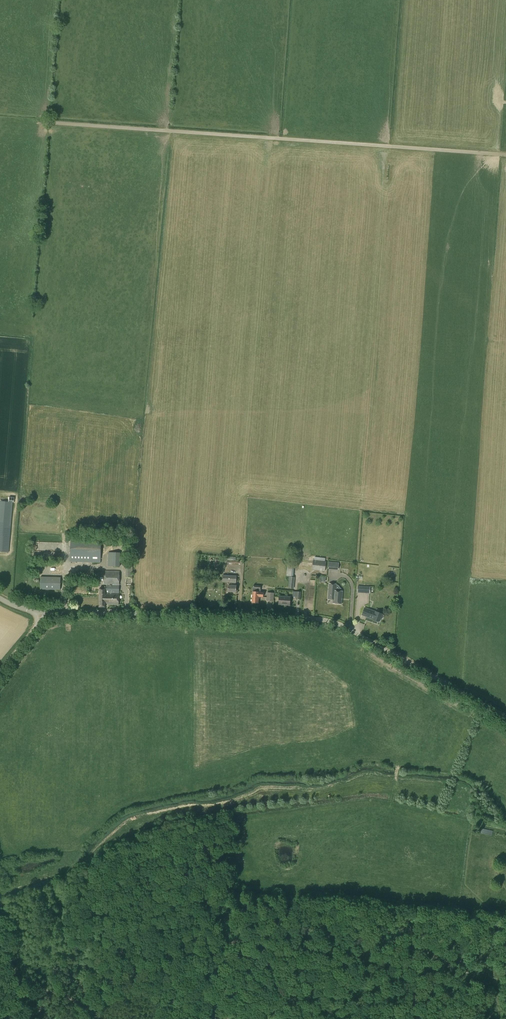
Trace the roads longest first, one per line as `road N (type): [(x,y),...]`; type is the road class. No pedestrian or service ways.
road 1 (unclassified): [(505,718),(330,621),(44,615)]
road 2 (track): [(47,123),(505,155)]

